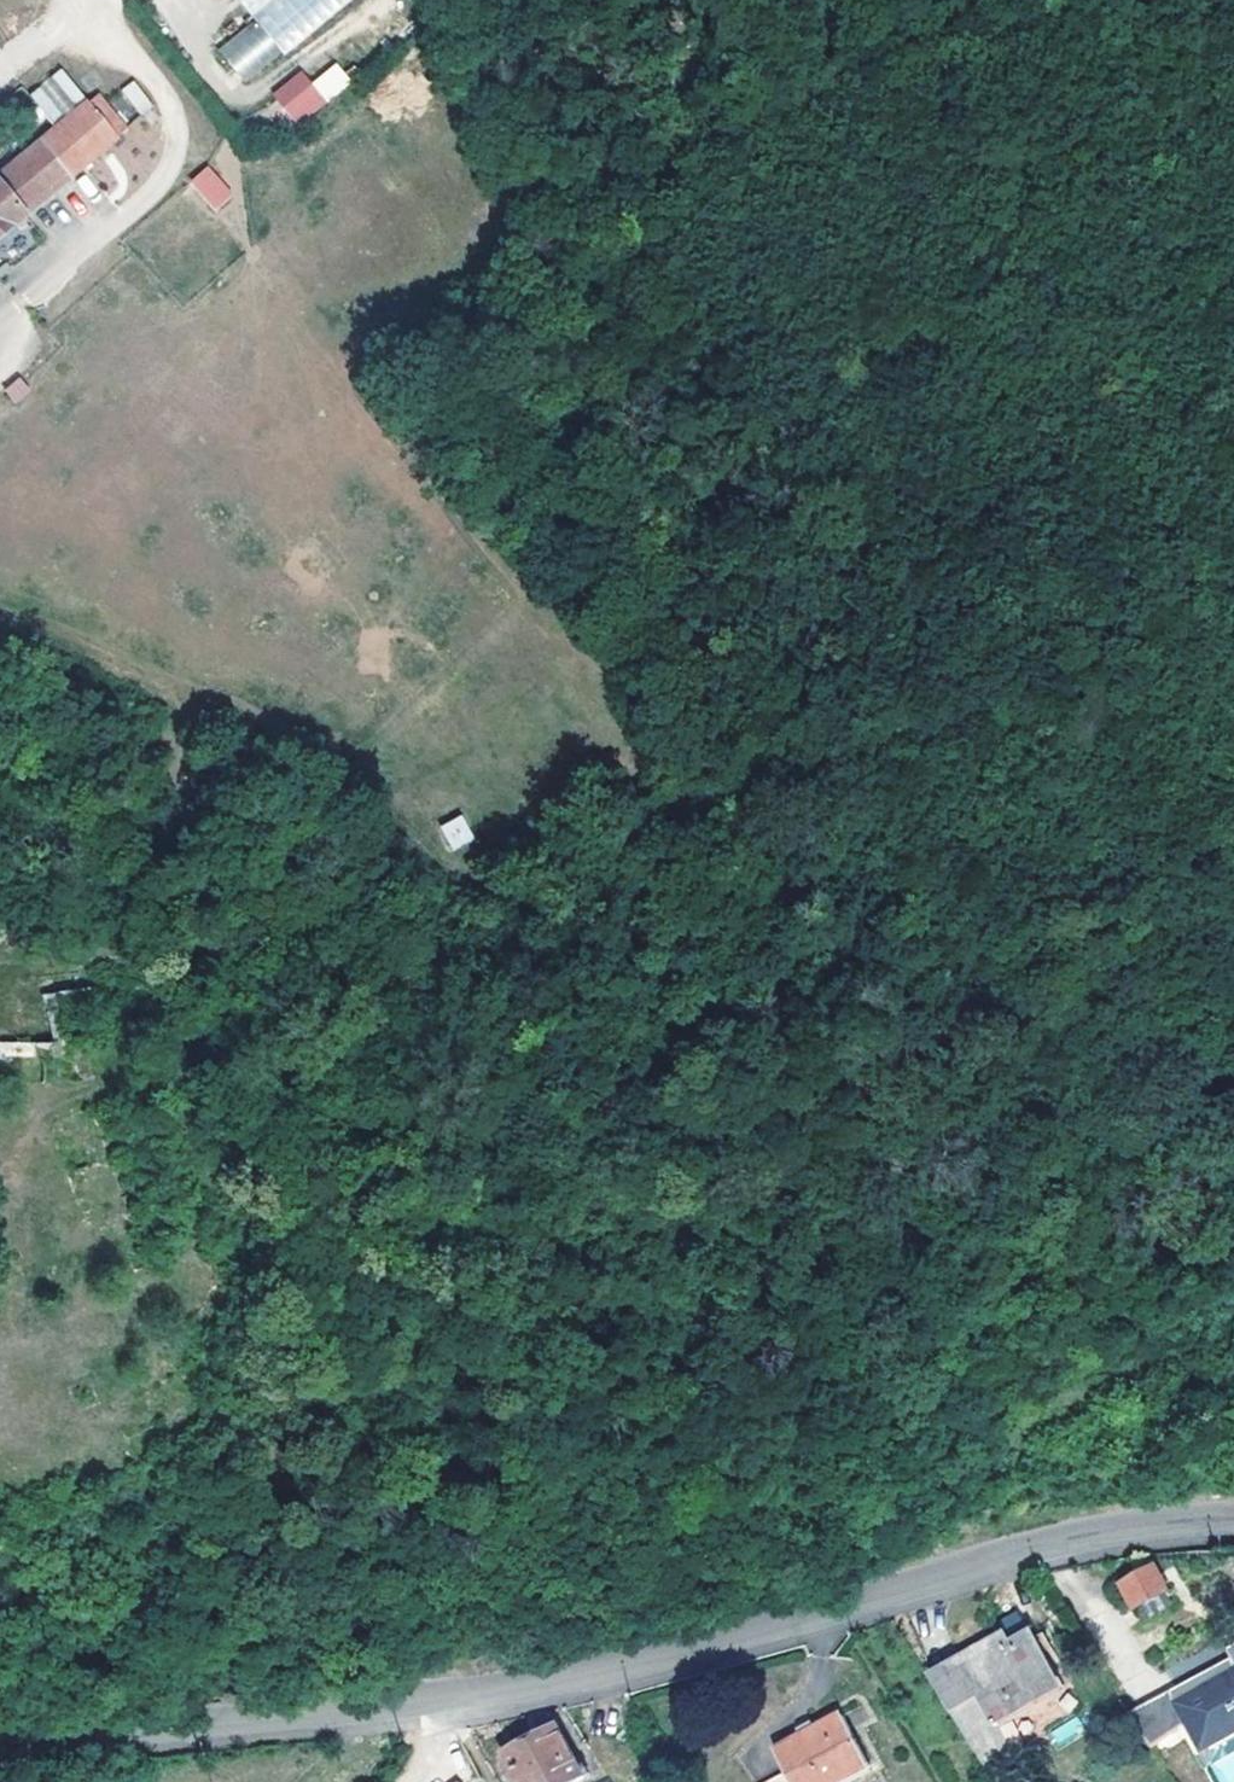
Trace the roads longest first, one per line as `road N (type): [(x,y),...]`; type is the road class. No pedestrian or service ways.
road 1 (residential): [(0,1760),(592,1687),(1017,1557),(1115,1534),(1233,1527)]
road 2 (unclassified): [(0,331),(108,232)]

